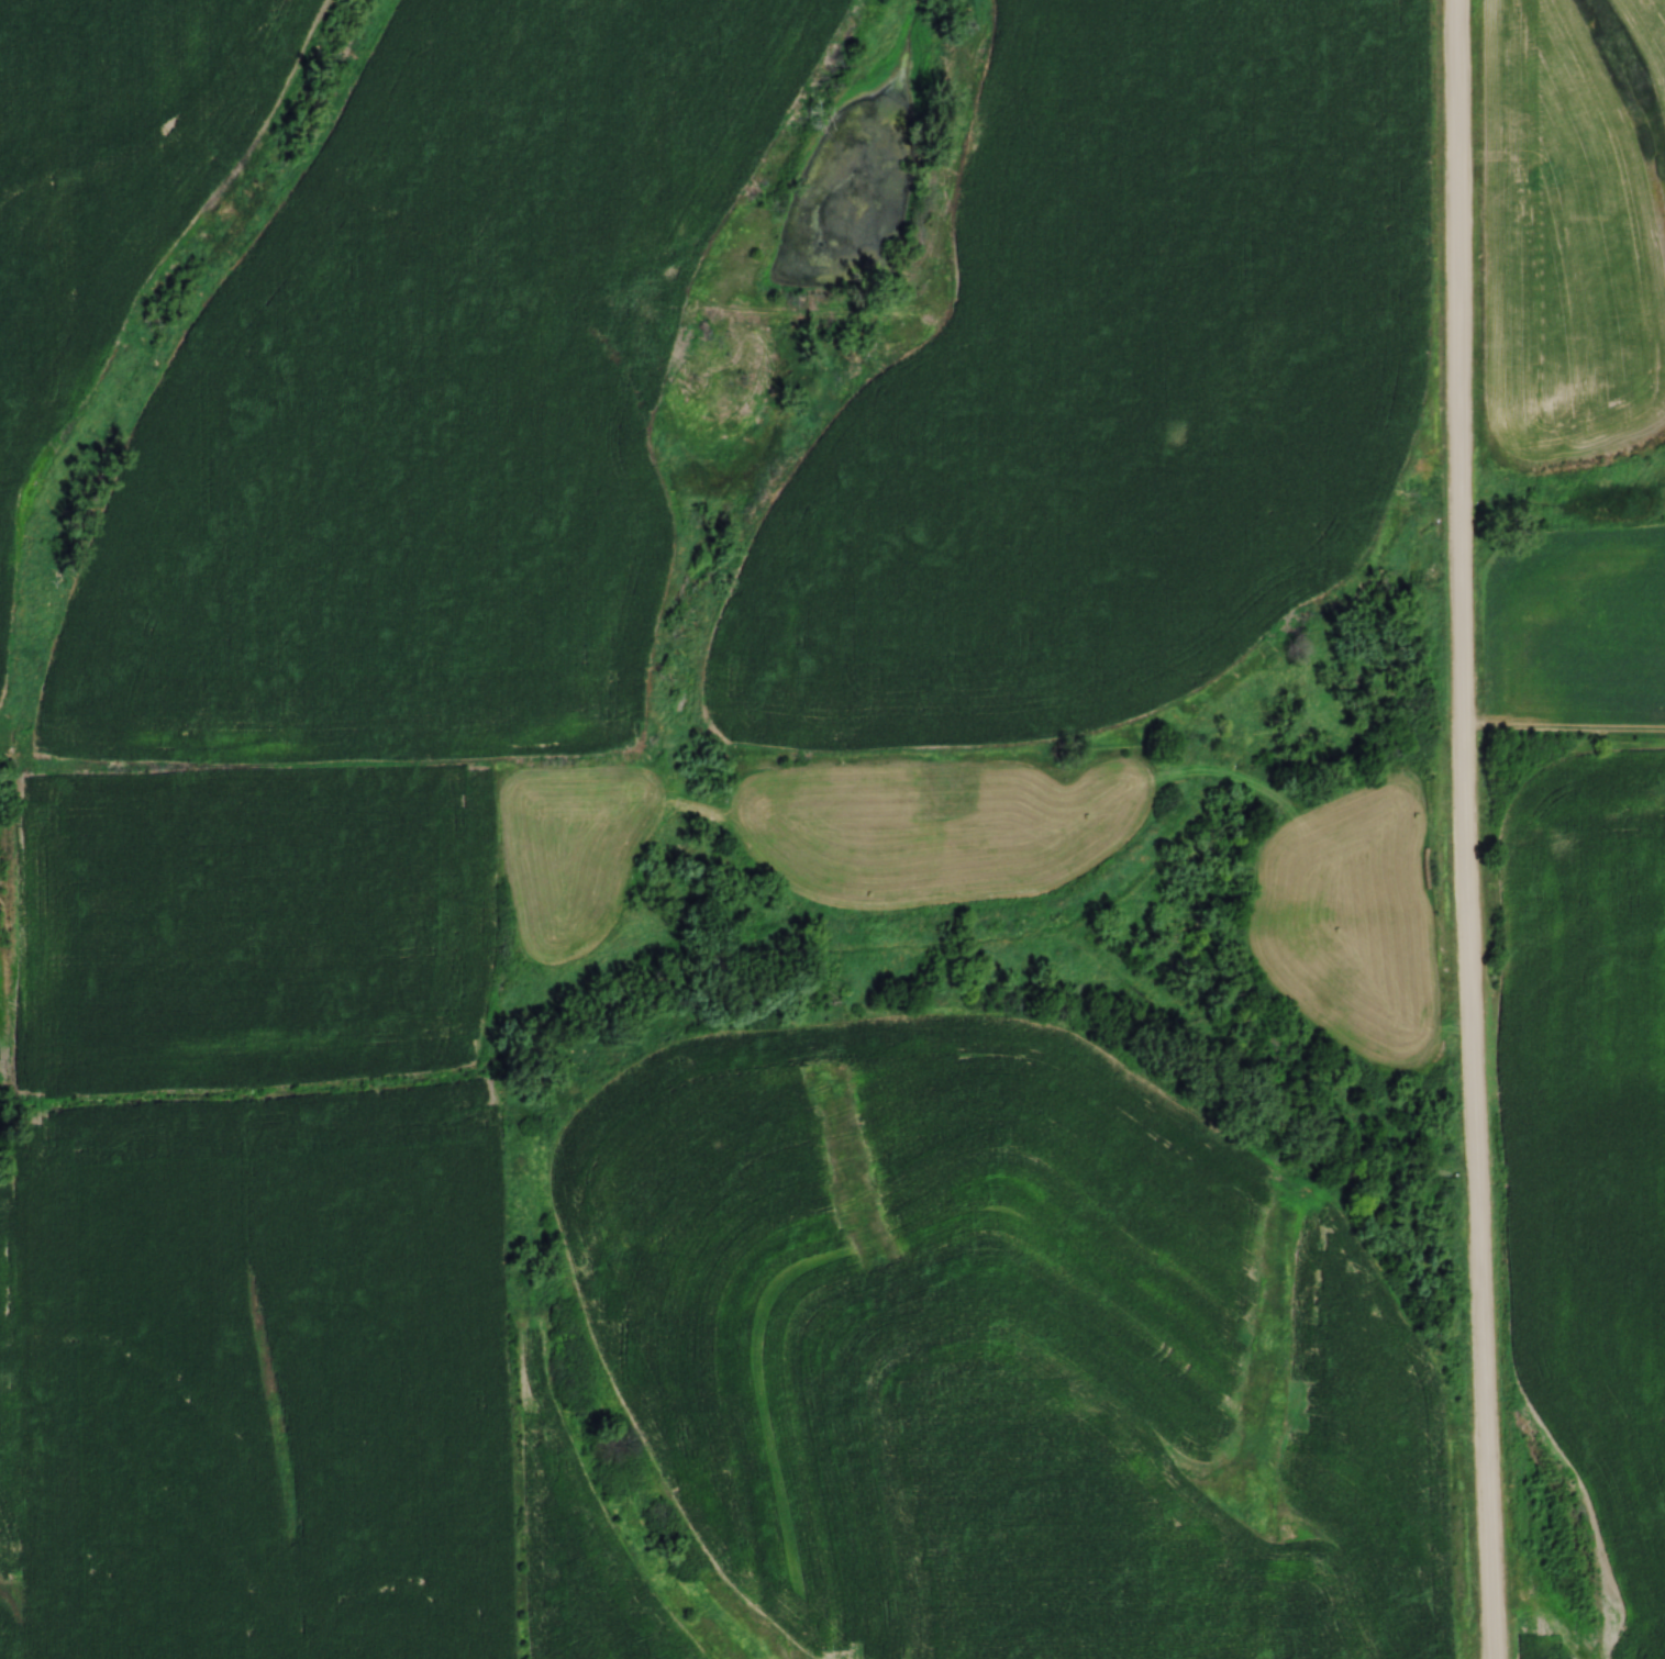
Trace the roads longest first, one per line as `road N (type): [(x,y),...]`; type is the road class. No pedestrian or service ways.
road 1 (residential): [(1492,1658),(1467,1013),(1458,0)]

